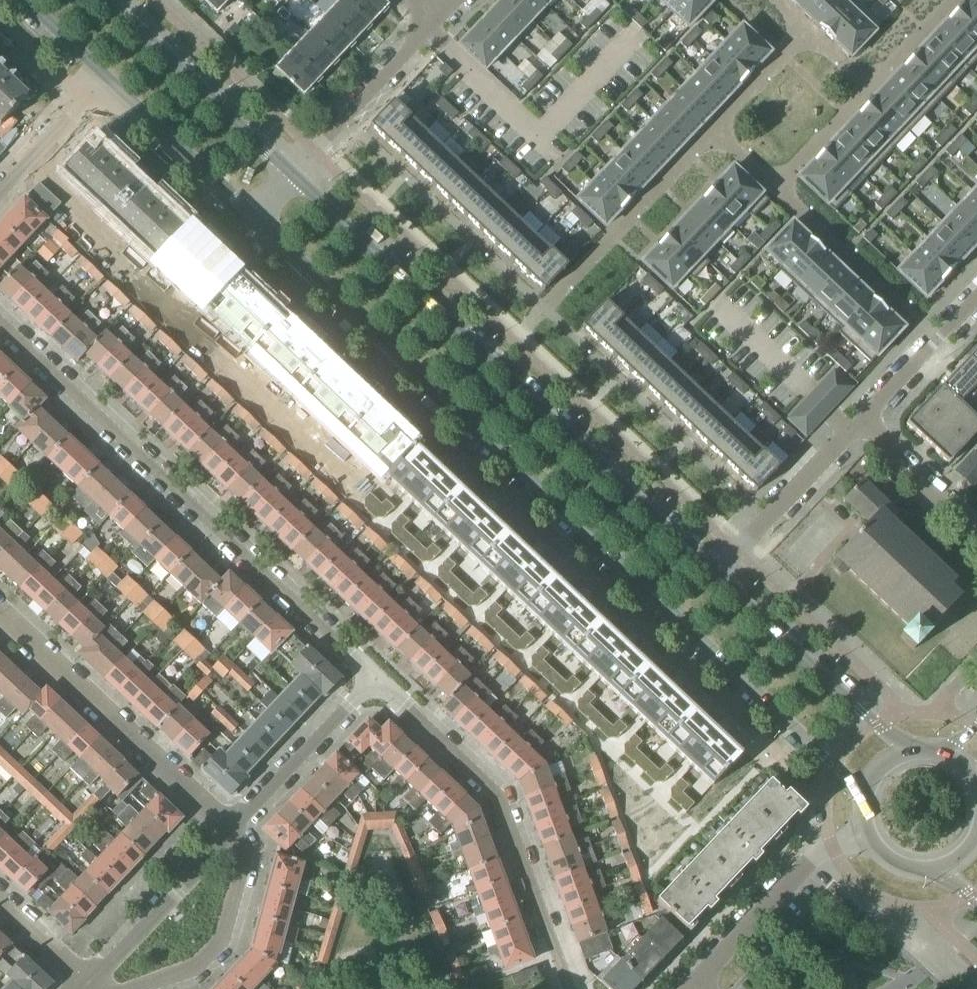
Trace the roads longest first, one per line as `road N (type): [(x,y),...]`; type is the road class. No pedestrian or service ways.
road 1 (secondary): [(258,218),(864,799)]
road 2 (secondary): [(712,574),(293,177)]
road 3 (residential): [(371,674),(0,323)]
road 4 (residential): [(371,674),(479,769),(501,801),(574,988)]
road 5 (residential): [(229,825),(0,610)]
road 6 (secondary): [(911,750),(712,574)]
road 7 (secondary): [(293,177),(104,0)]
road 8 (residential): [(134,988),(191,972),(231,931),(248,845),(229,825)]
road 9 (residential): [(697,979),(804,867),(866,829)]
road 10 (residential): [(712,574),(863,421)]
road 11 (residential): [(293,177),(436,18)]
road 12 (residential): [(84,982),(229,825)]
road 13 (residential): [(229,825),(371,674)]
road 14 (secondary): [(108,78),(258,218)]
road 15 (residential): [(863,421),(976,297)]
road 16 (residential): [(0,192),(108,78)]
road 17 (residential): [(976,528),(863,421)]

